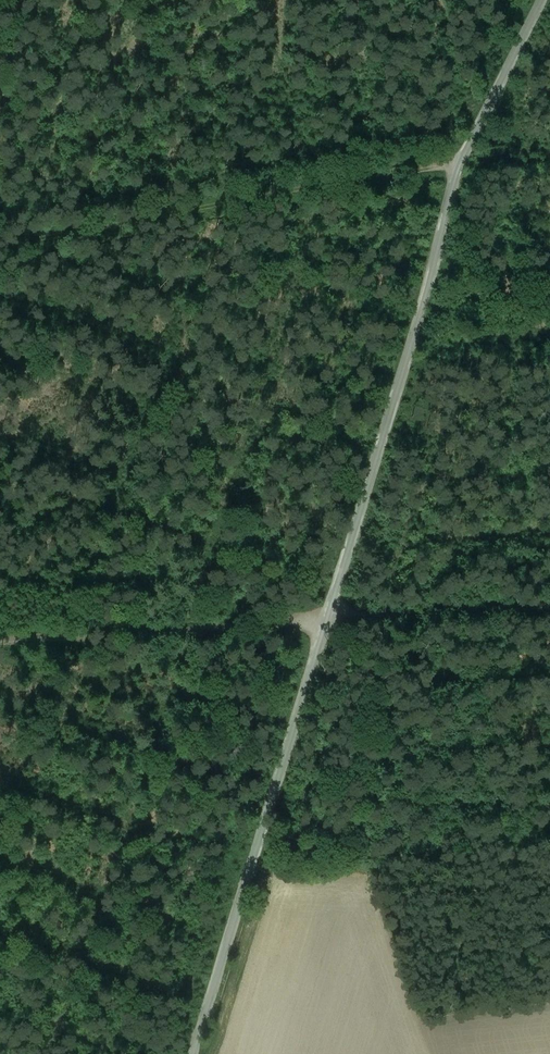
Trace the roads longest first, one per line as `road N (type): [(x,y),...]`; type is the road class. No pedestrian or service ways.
road 1 (unclassified): [(193,1053),(428,287),(456,169),(537,0)]
road 2 (track): [(456,169),(0,252)]
road 3 (track): [(0,622),(332,599)]

